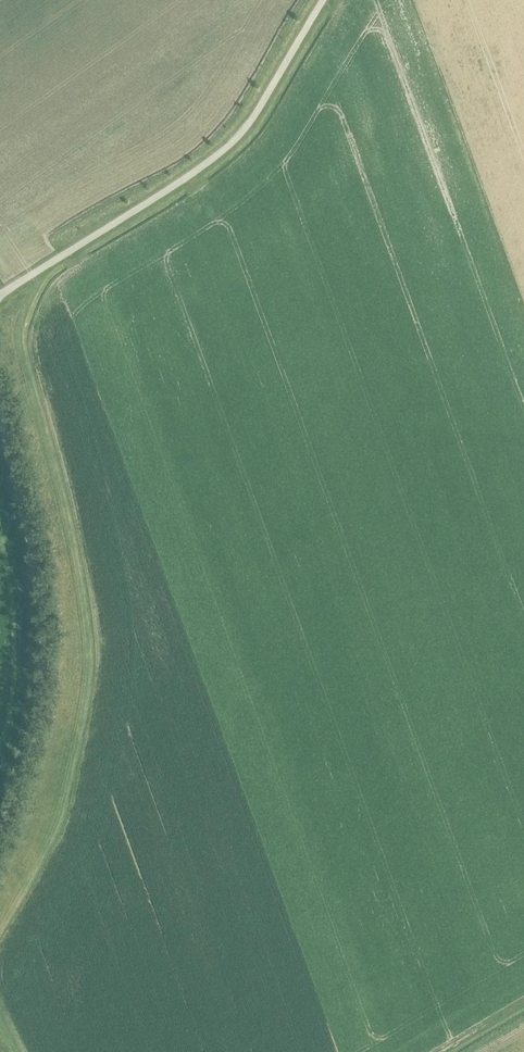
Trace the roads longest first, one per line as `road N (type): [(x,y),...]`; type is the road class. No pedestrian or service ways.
road 1 (unclassified): [(0,294),(225,150),(323,0)]
road 2 (unclassified): [(0,837),(35,725),(42,639),(32,552),(0,416)]

